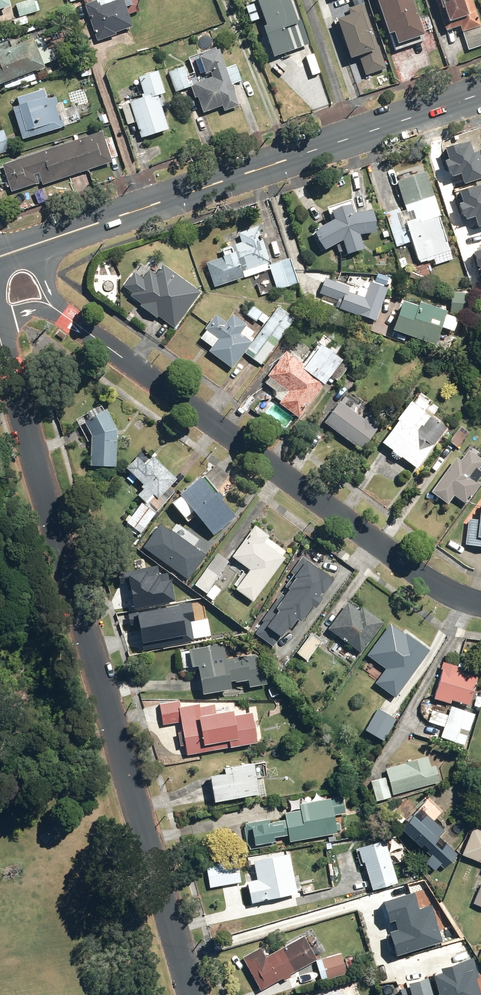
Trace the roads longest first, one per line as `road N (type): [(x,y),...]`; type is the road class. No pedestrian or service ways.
road 1 (residential): [(0,342),(193,994)]
road 2 (residential): [(63,315),(447,590),(480,601)]
road 3 (secondary): [(40,244),(480,96)]

